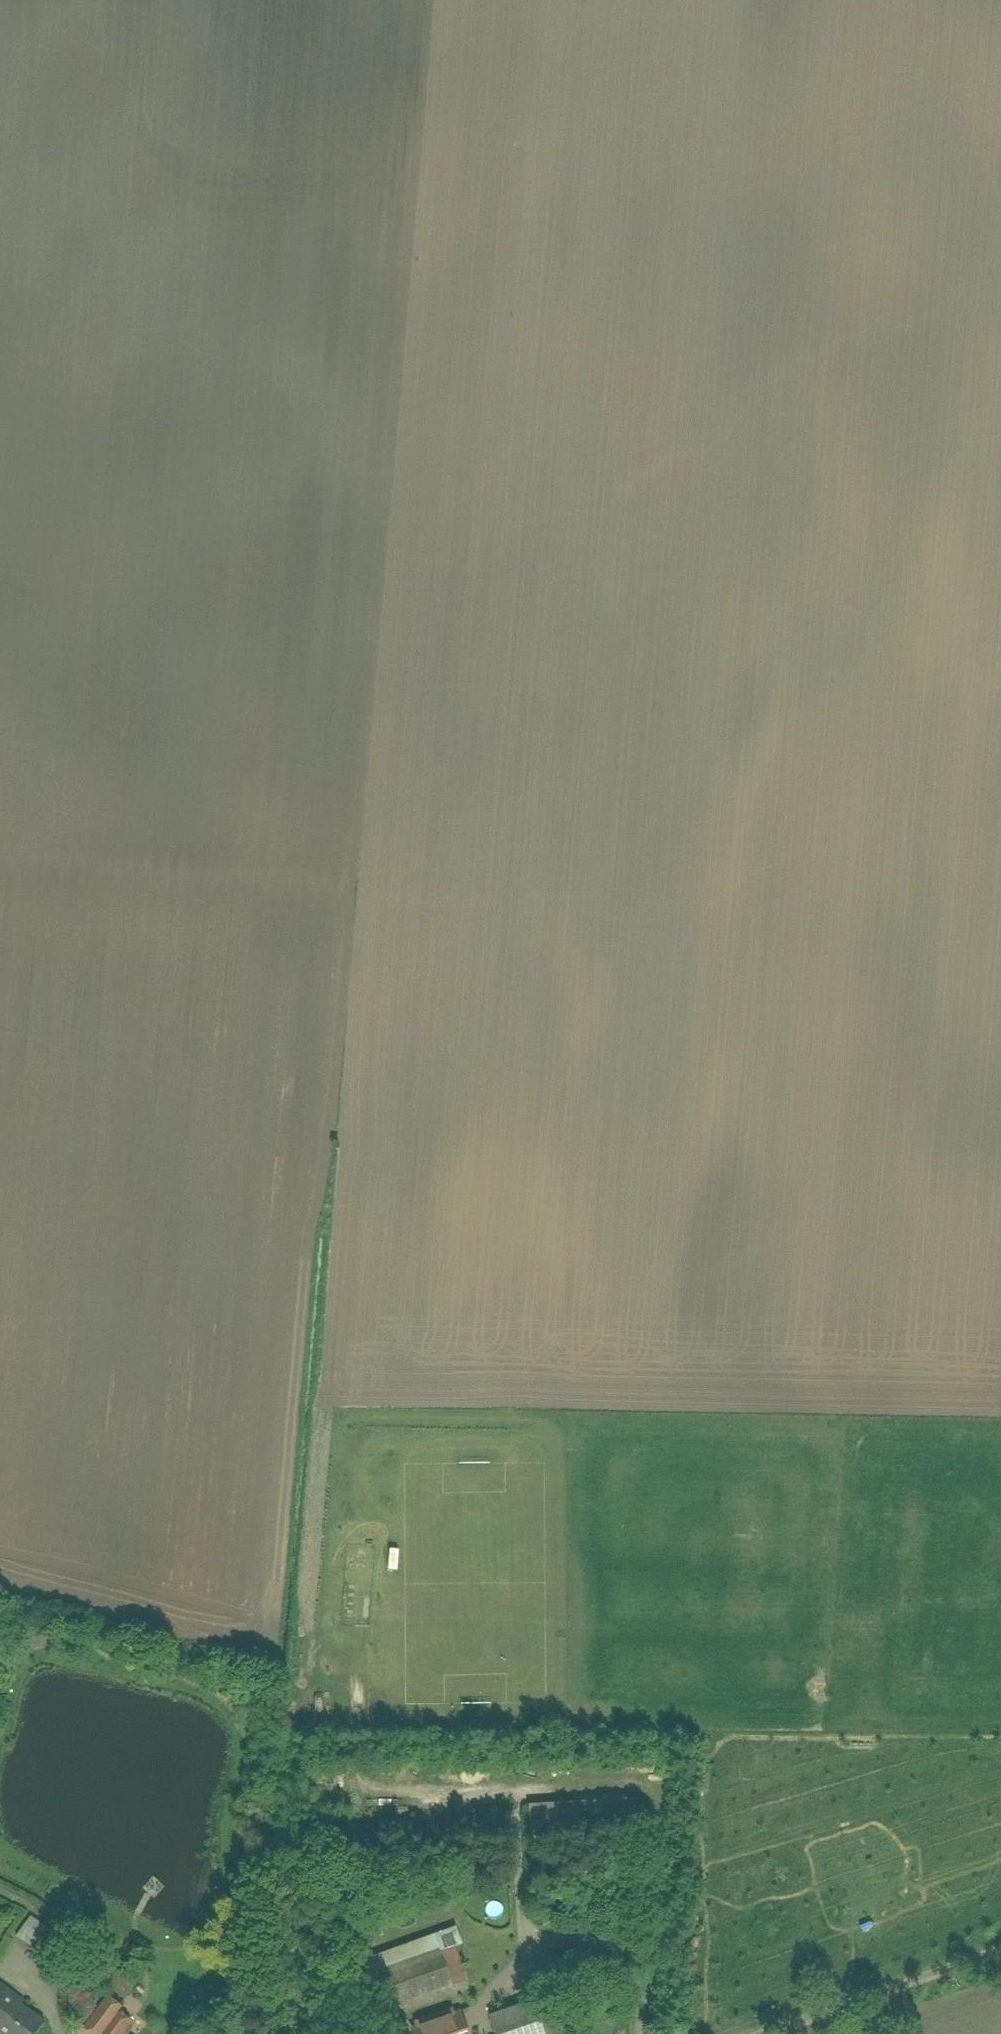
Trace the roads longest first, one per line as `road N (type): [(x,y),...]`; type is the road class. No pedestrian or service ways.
road 1 (unclassified): [(1000,1944),(750,2033)]

